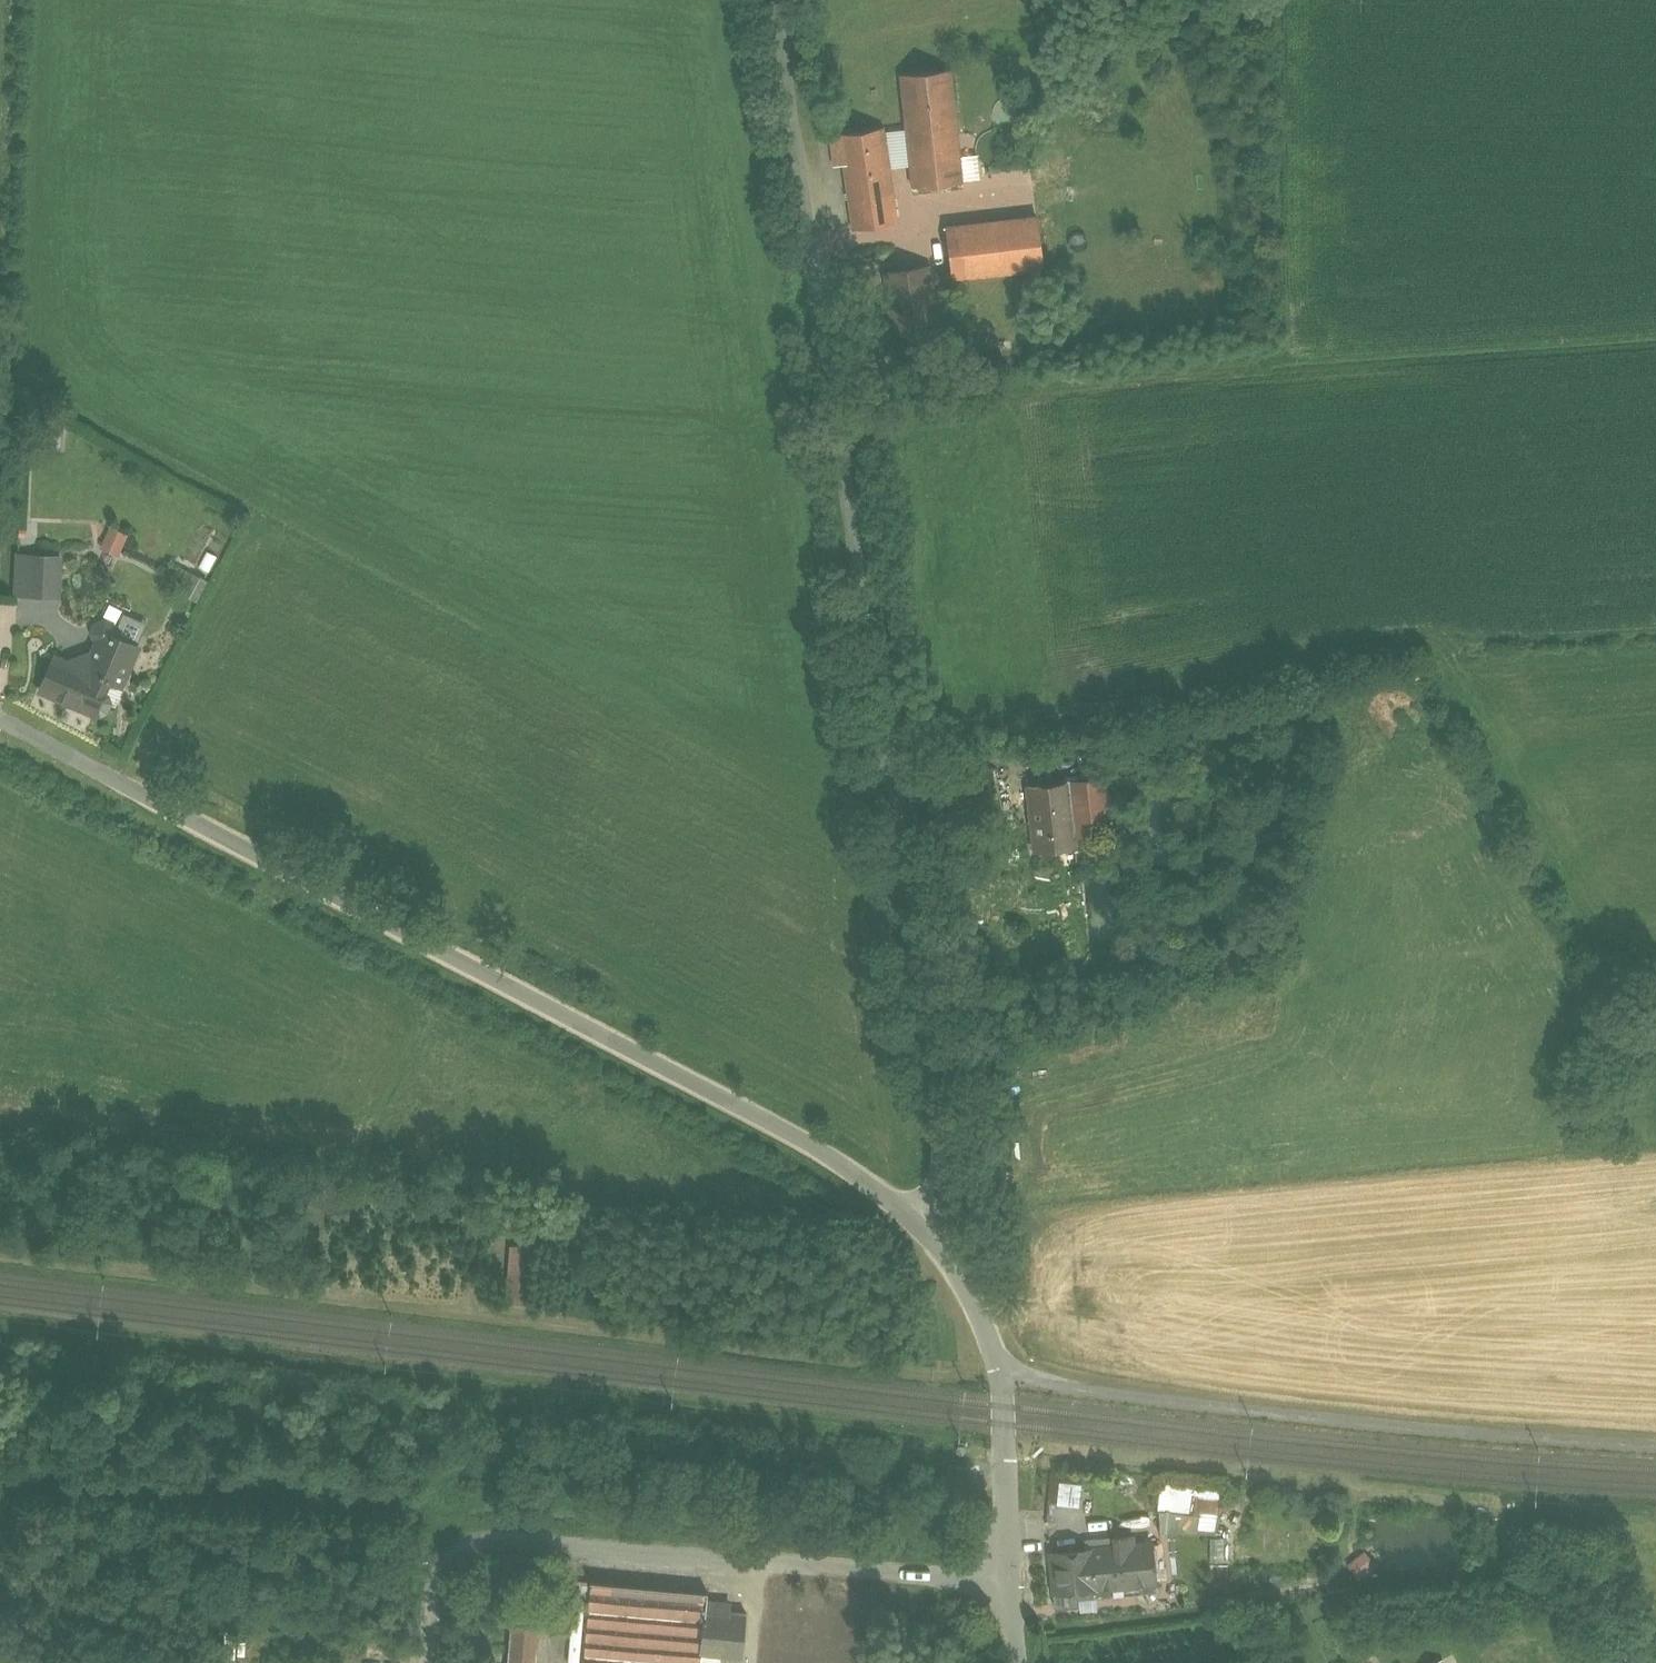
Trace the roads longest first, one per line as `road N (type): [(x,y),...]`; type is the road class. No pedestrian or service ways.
road 1 (residential): [(778,0),(934,1114),(938,1175),(919,1217)]
road 2 (residential): [(919,1217),(764,1121),(0,724)]
road 3 (residential): [(1010,1567),(503,1525),(465,1535),(442,1564),(433,1662)]
road 4 (track): [(882,740),(1056,715),(1423,641)]
road 5 (residential): [(1010,1567),(1001,1367),(919,1217)]

